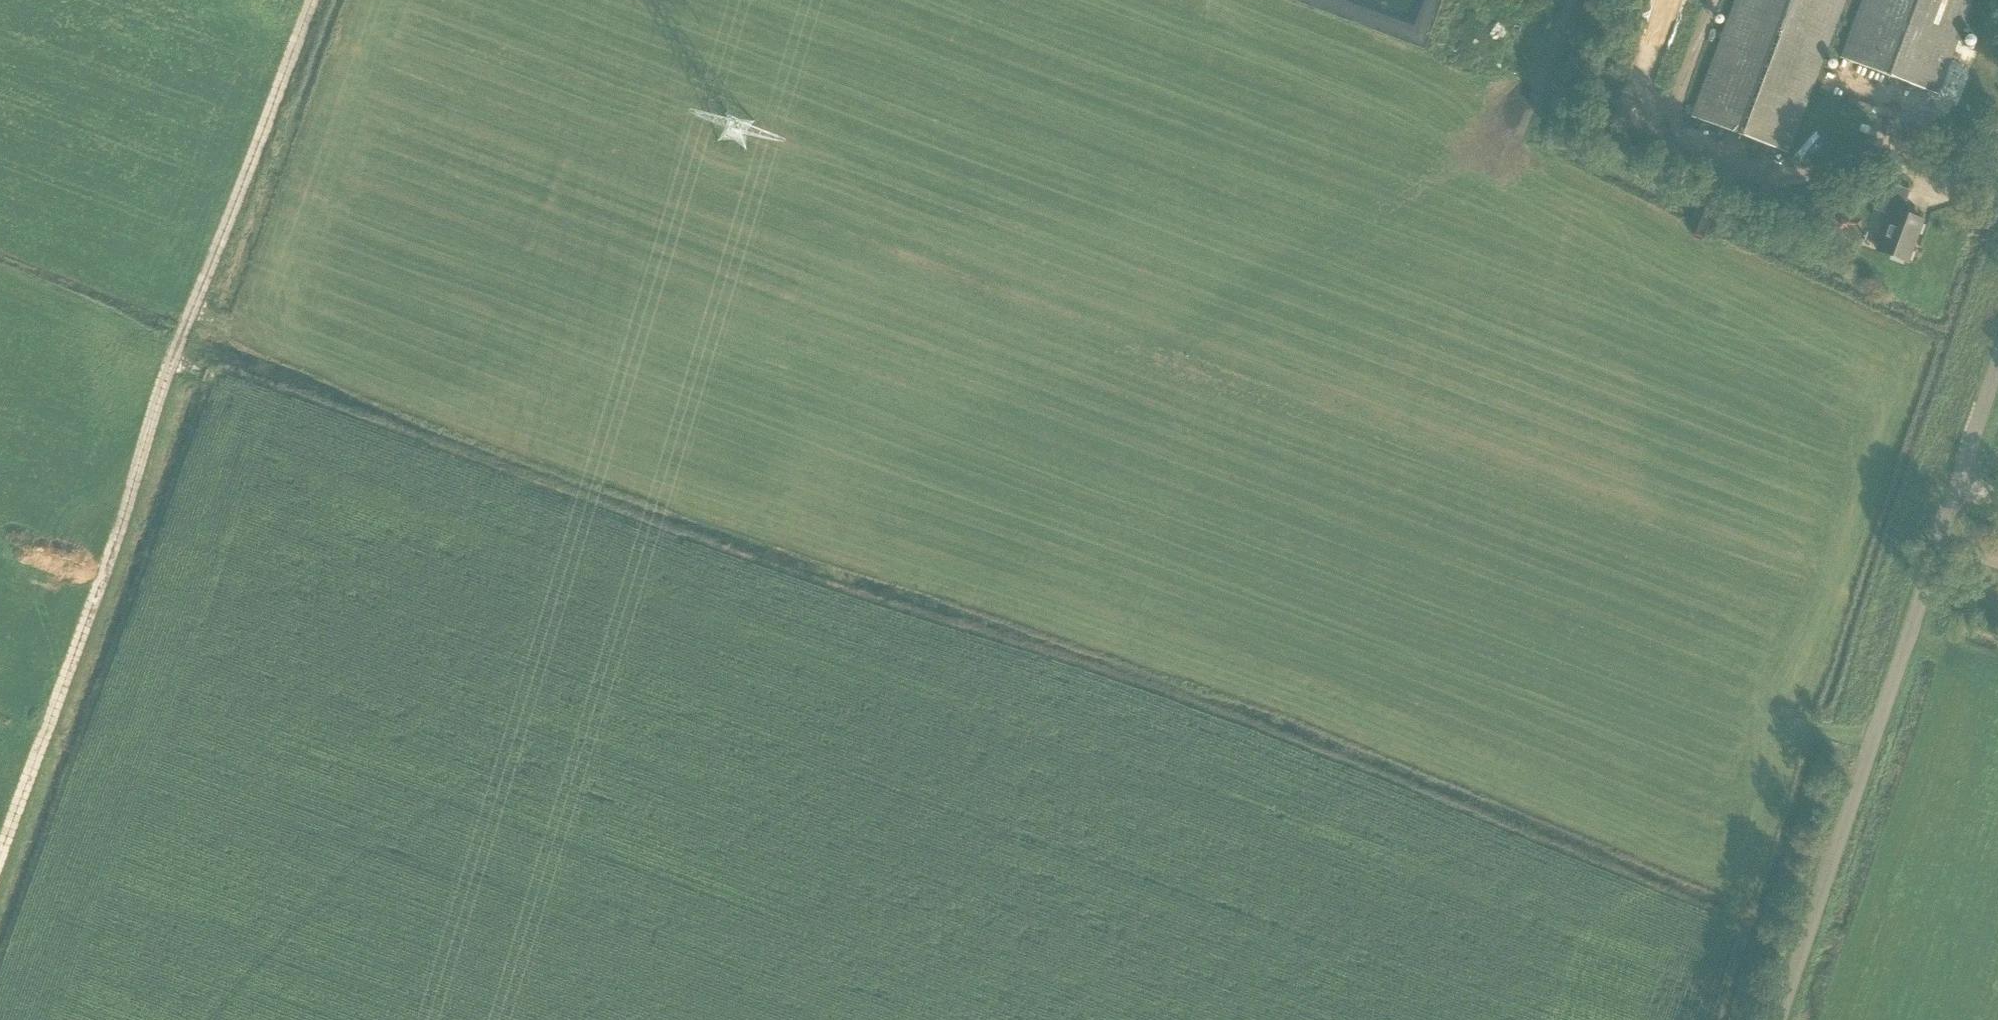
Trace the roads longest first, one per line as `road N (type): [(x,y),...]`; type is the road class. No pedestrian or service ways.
road 1 (unclassified): [(1780,1019),(1997,378)]

